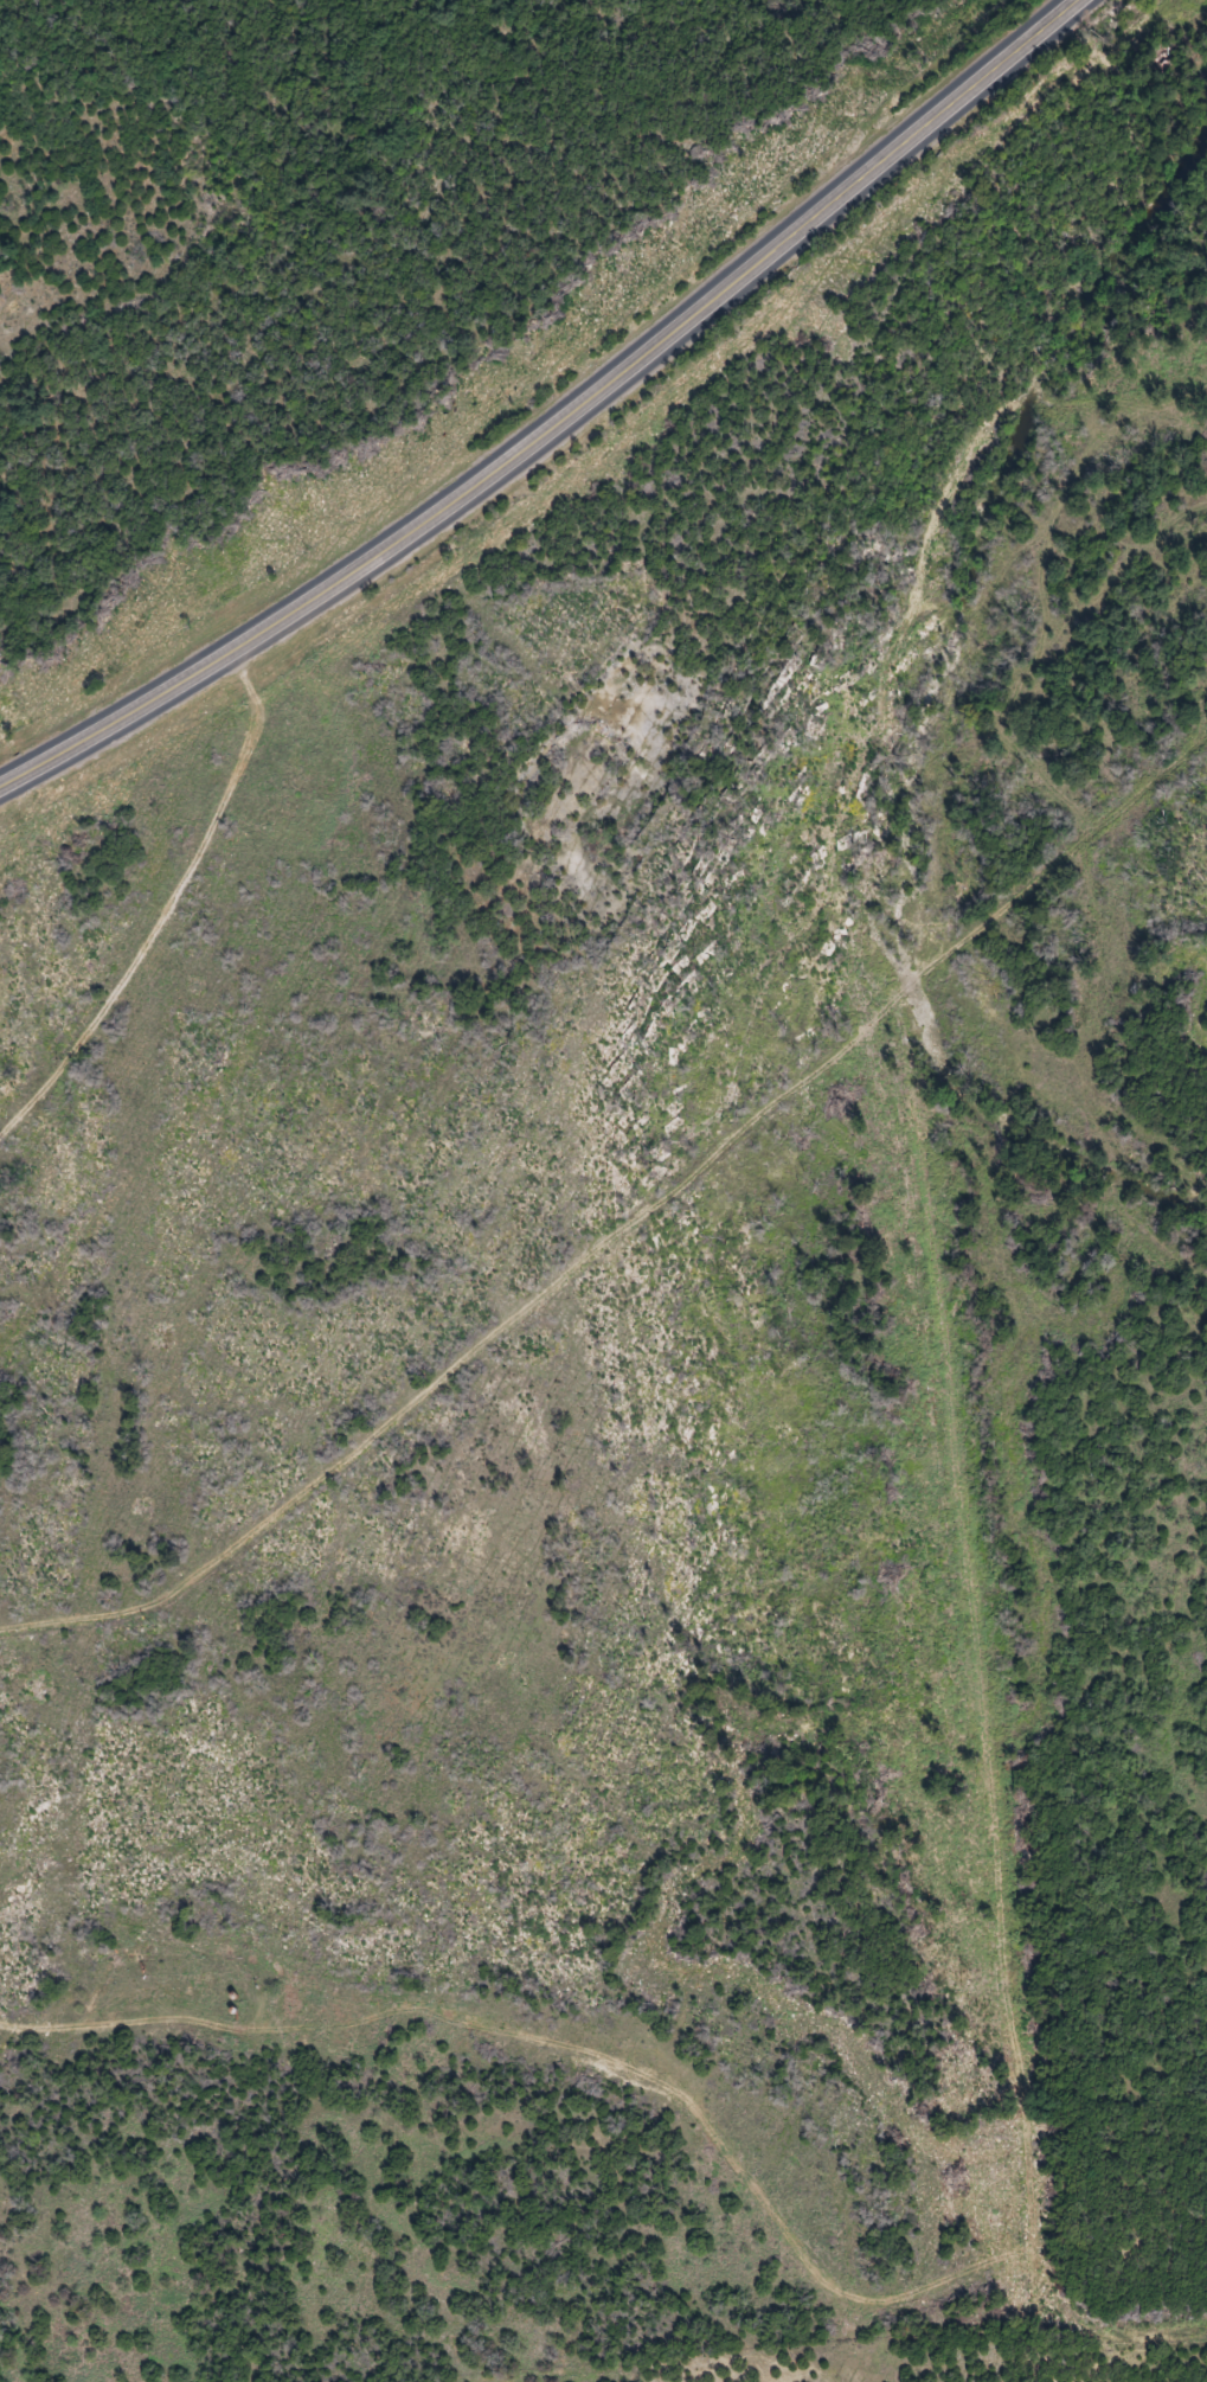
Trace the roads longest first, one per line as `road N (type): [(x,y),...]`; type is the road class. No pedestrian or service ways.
road 1 (primary): [(0,786),(375,561),(715,303),(969,77),(1082,0)]
road 2 (residential): [(0,1133),(122,984),(255,768),(262,722),(231,651)]

